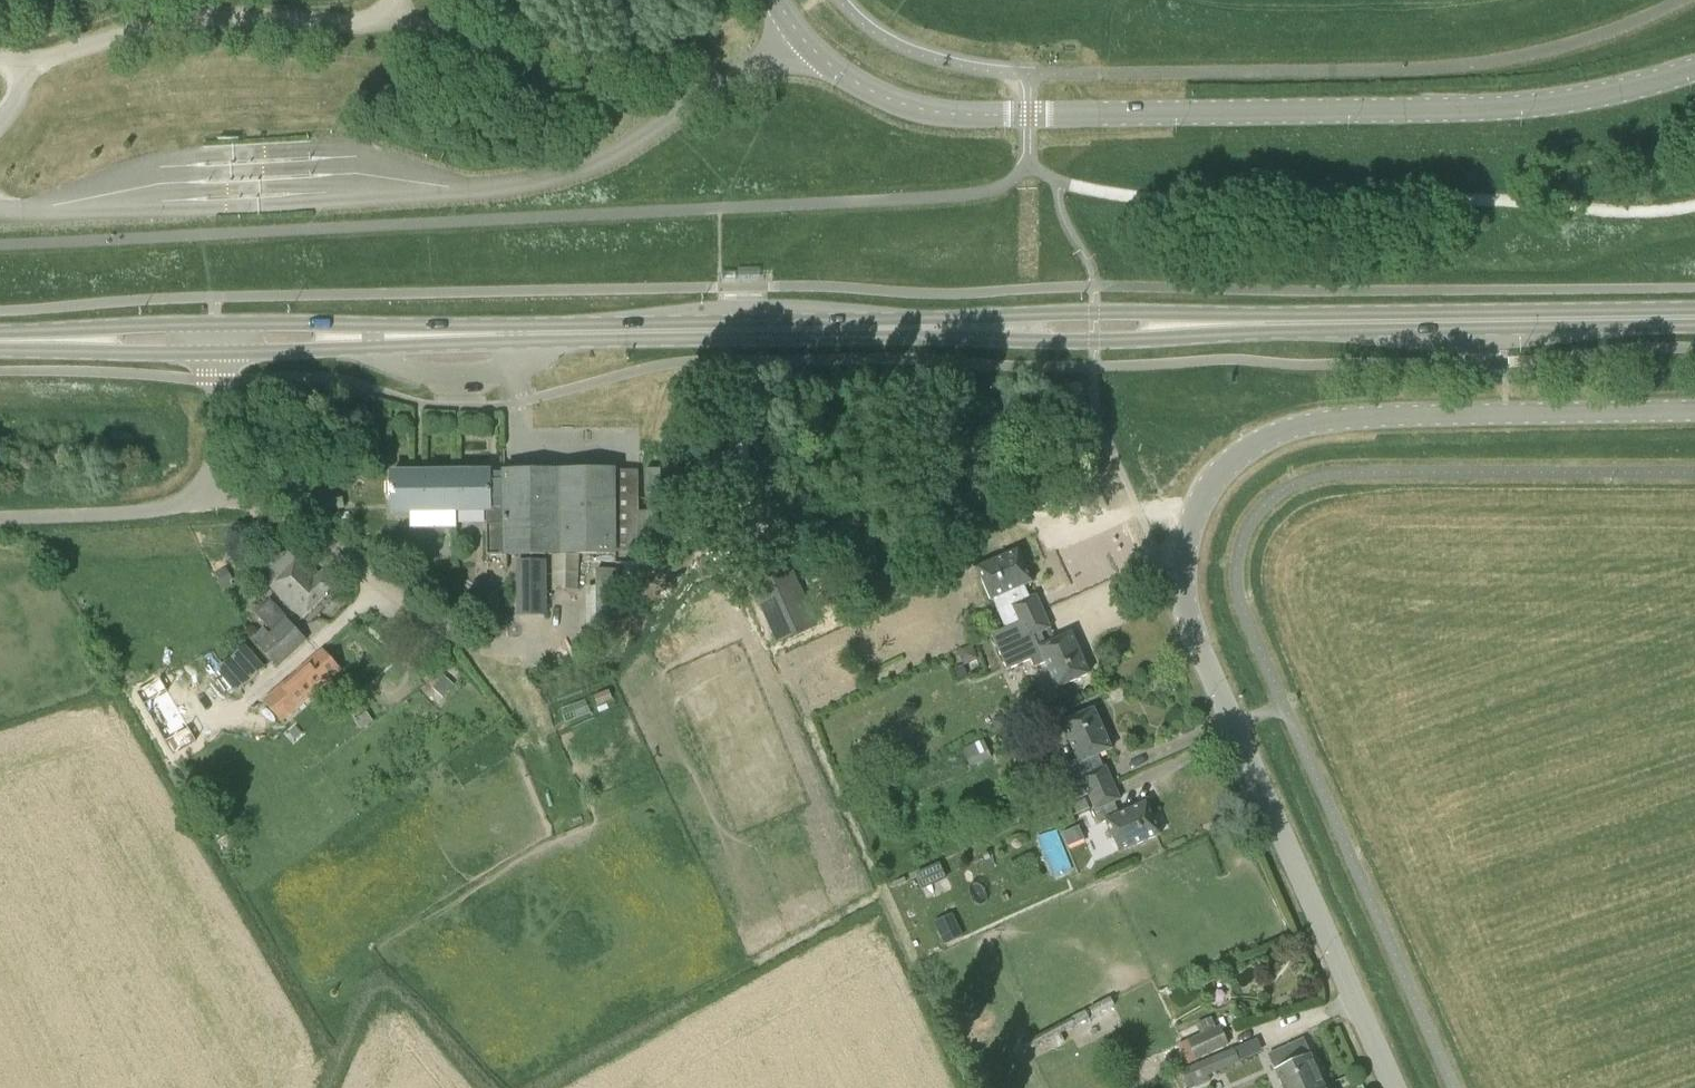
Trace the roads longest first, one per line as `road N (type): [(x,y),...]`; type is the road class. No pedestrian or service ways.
road 1 (tertiary): [(1395,1087),(1190,630),(1183,578),(1202,498),(1250,447),(1326,420),(1694,410)]
road 2 (unclassified): [(1694,68),(1526,106),(939,113),(865,88),(826,63),(779,0)]
road 3 (primary): [(1694,317),(1257,323)]
road 4 (primary): [(900,328),(506,333)]
road 5 (primary): [(900,328),(1096,342),(1257,323)]
road 6 (primary): [(1257,323),(1095,311),(900,328)]
road 7 (unclassified): [(0,519),(157,510),(216,486),(215,353)]
road 8 (primary): [(506,333),(214,323)]
road 9 (primary): [(215,353),(506,333)]
road 10 (primary): [(0,344),(215,353)]
road 11 (primary): [(214,323),(0,336)]

